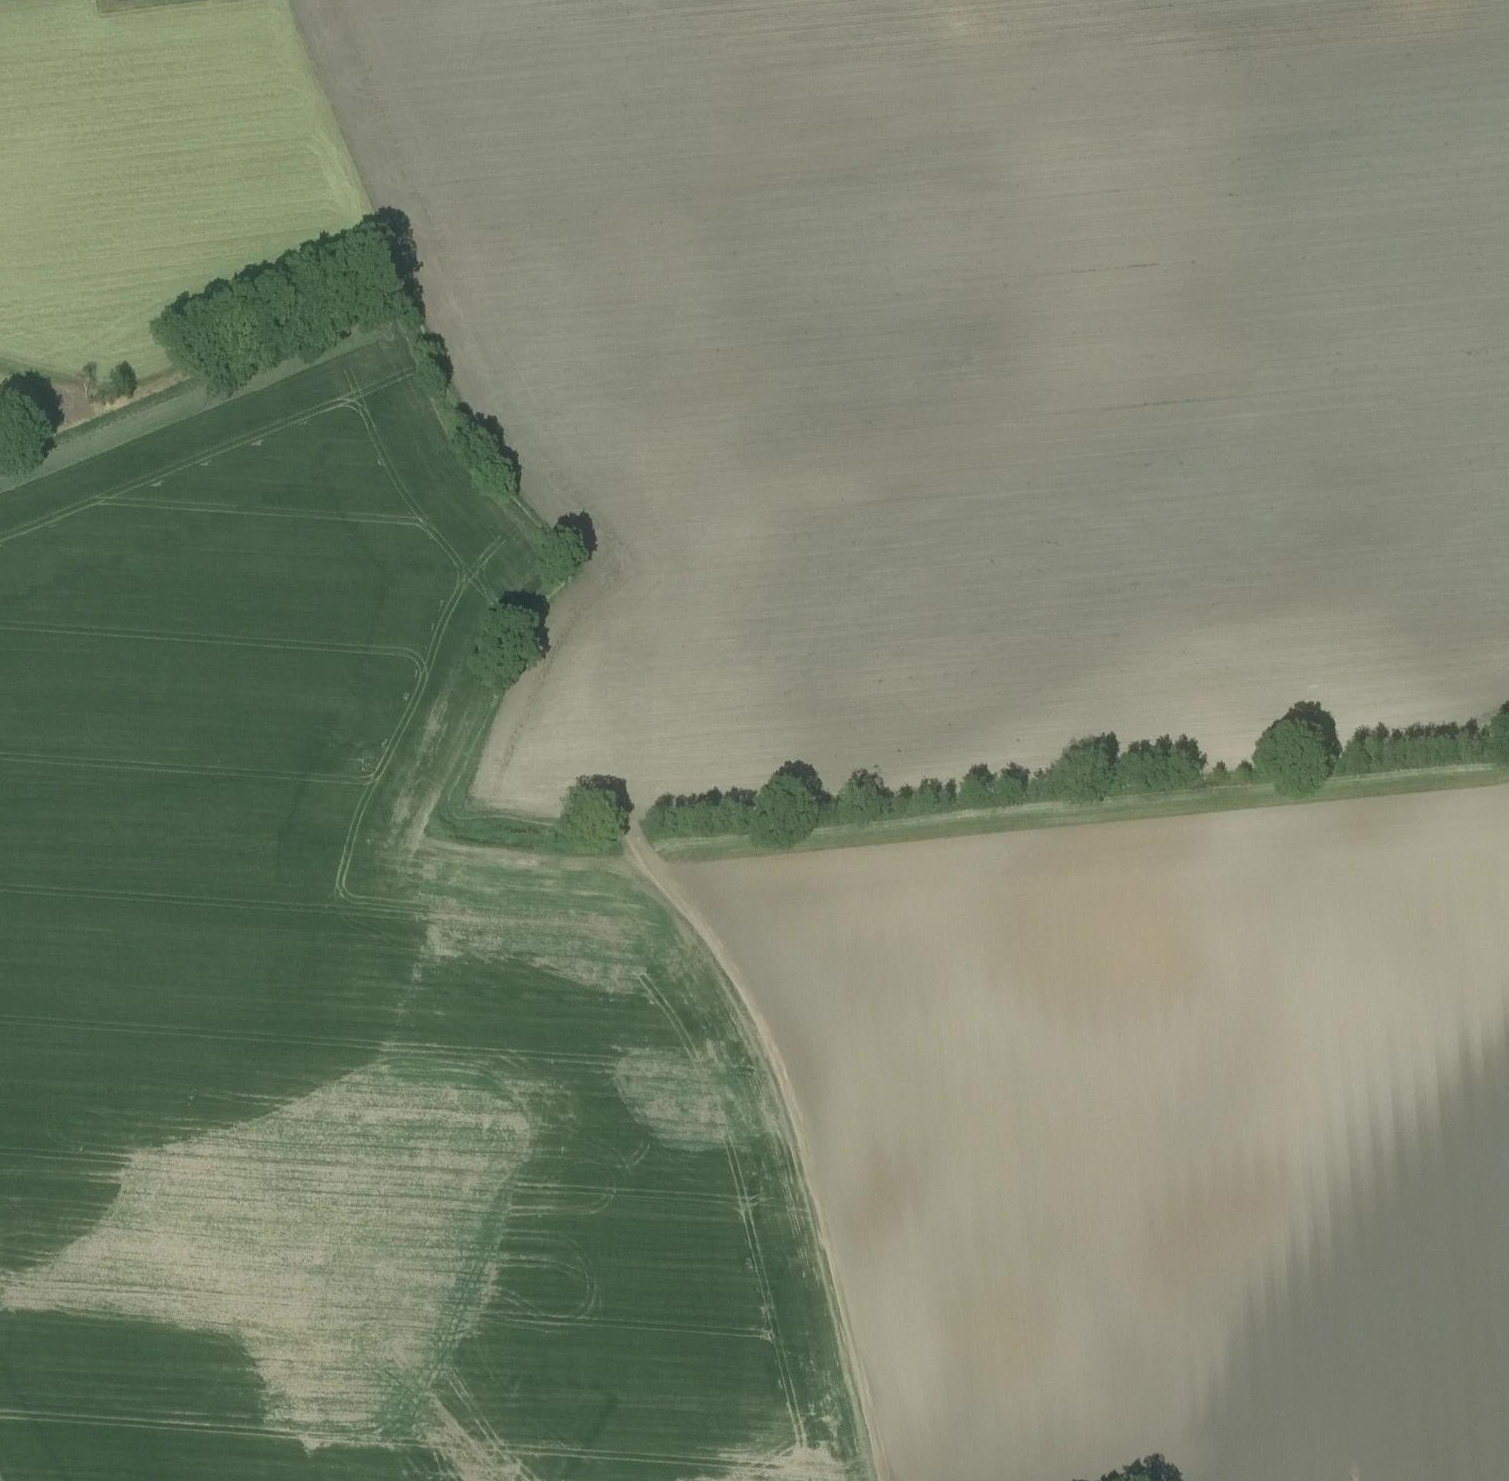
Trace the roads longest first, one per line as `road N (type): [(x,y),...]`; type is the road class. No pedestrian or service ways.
road 1 (track): [(889,1480),(820,1200),(770,1036),(642,837)]
road 2 (track): [(571,575),(532,619),(451,809),(464,820),(626,829),(642,837)]

